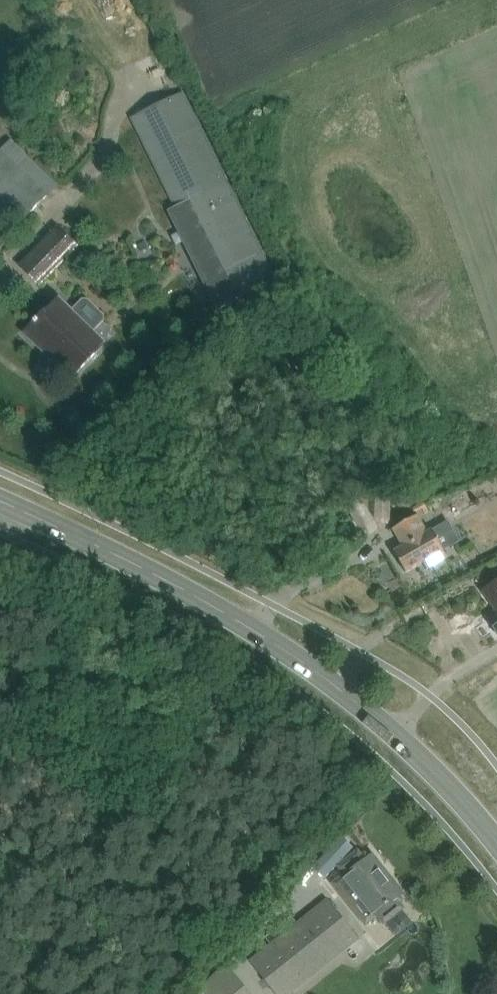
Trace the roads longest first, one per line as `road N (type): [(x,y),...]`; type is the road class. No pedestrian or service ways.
road 1 (secondary): [(496,841),(411,747),(313,671),(127,557),(0,501)]

